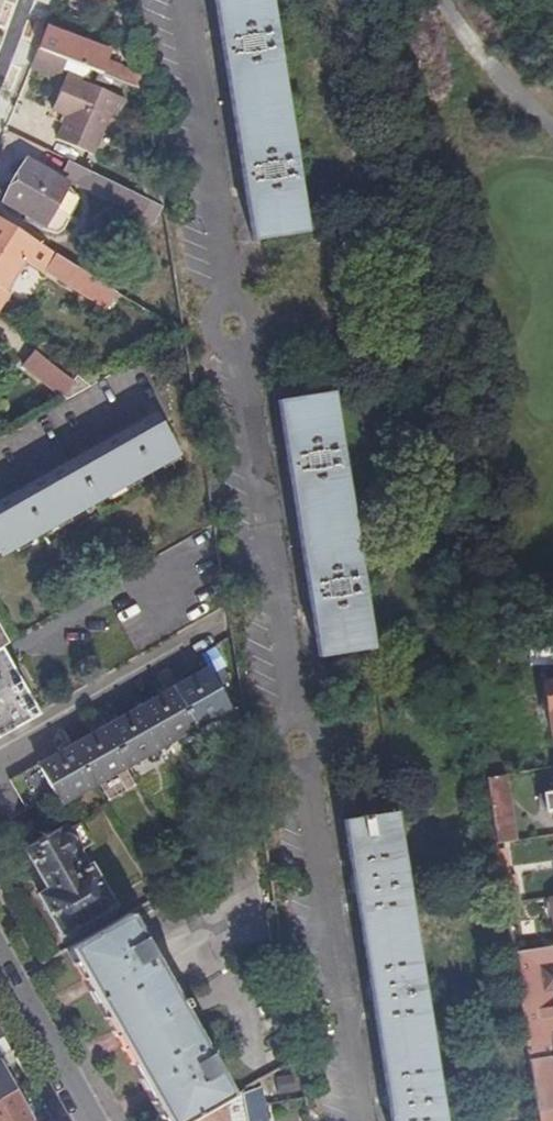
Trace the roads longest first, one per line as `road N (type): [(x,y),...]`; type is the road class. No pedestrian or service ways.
road 1 (residential): [(363,1120),(185,0)]
road 2 (tertiary): [(85,1120),(0,969)]

